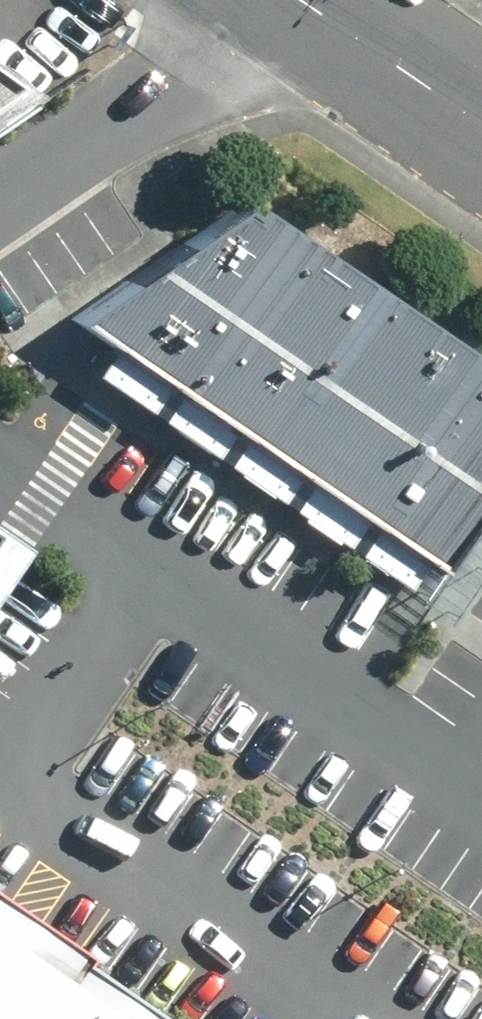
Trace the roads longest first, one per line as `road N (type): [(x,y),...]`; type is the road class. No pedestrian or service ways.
road 1 (secondary): [(298,0),(481,130)]

